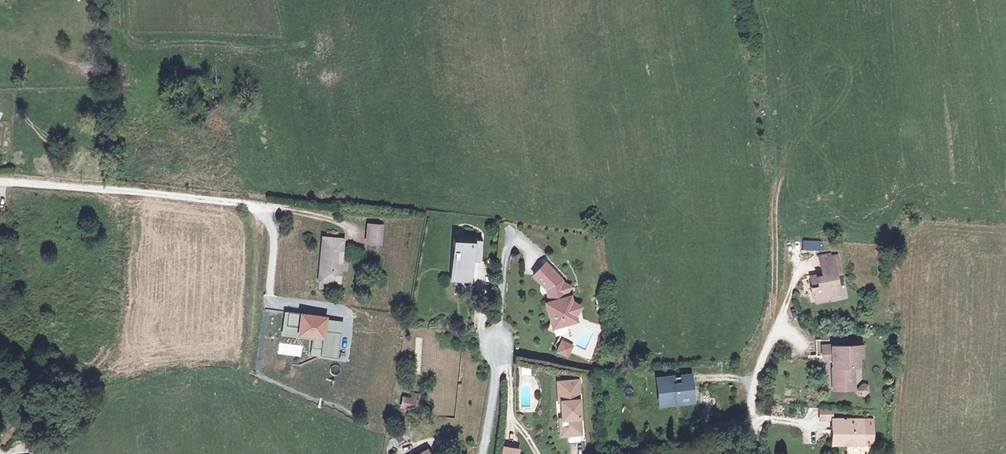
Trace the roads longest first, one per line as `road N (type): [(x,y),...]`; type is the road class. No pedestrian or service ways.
road 1 (residential): [(295,306),(268,302),(273,208),(0,181)]
road 2 (track): [(760,361),(785,165)]

